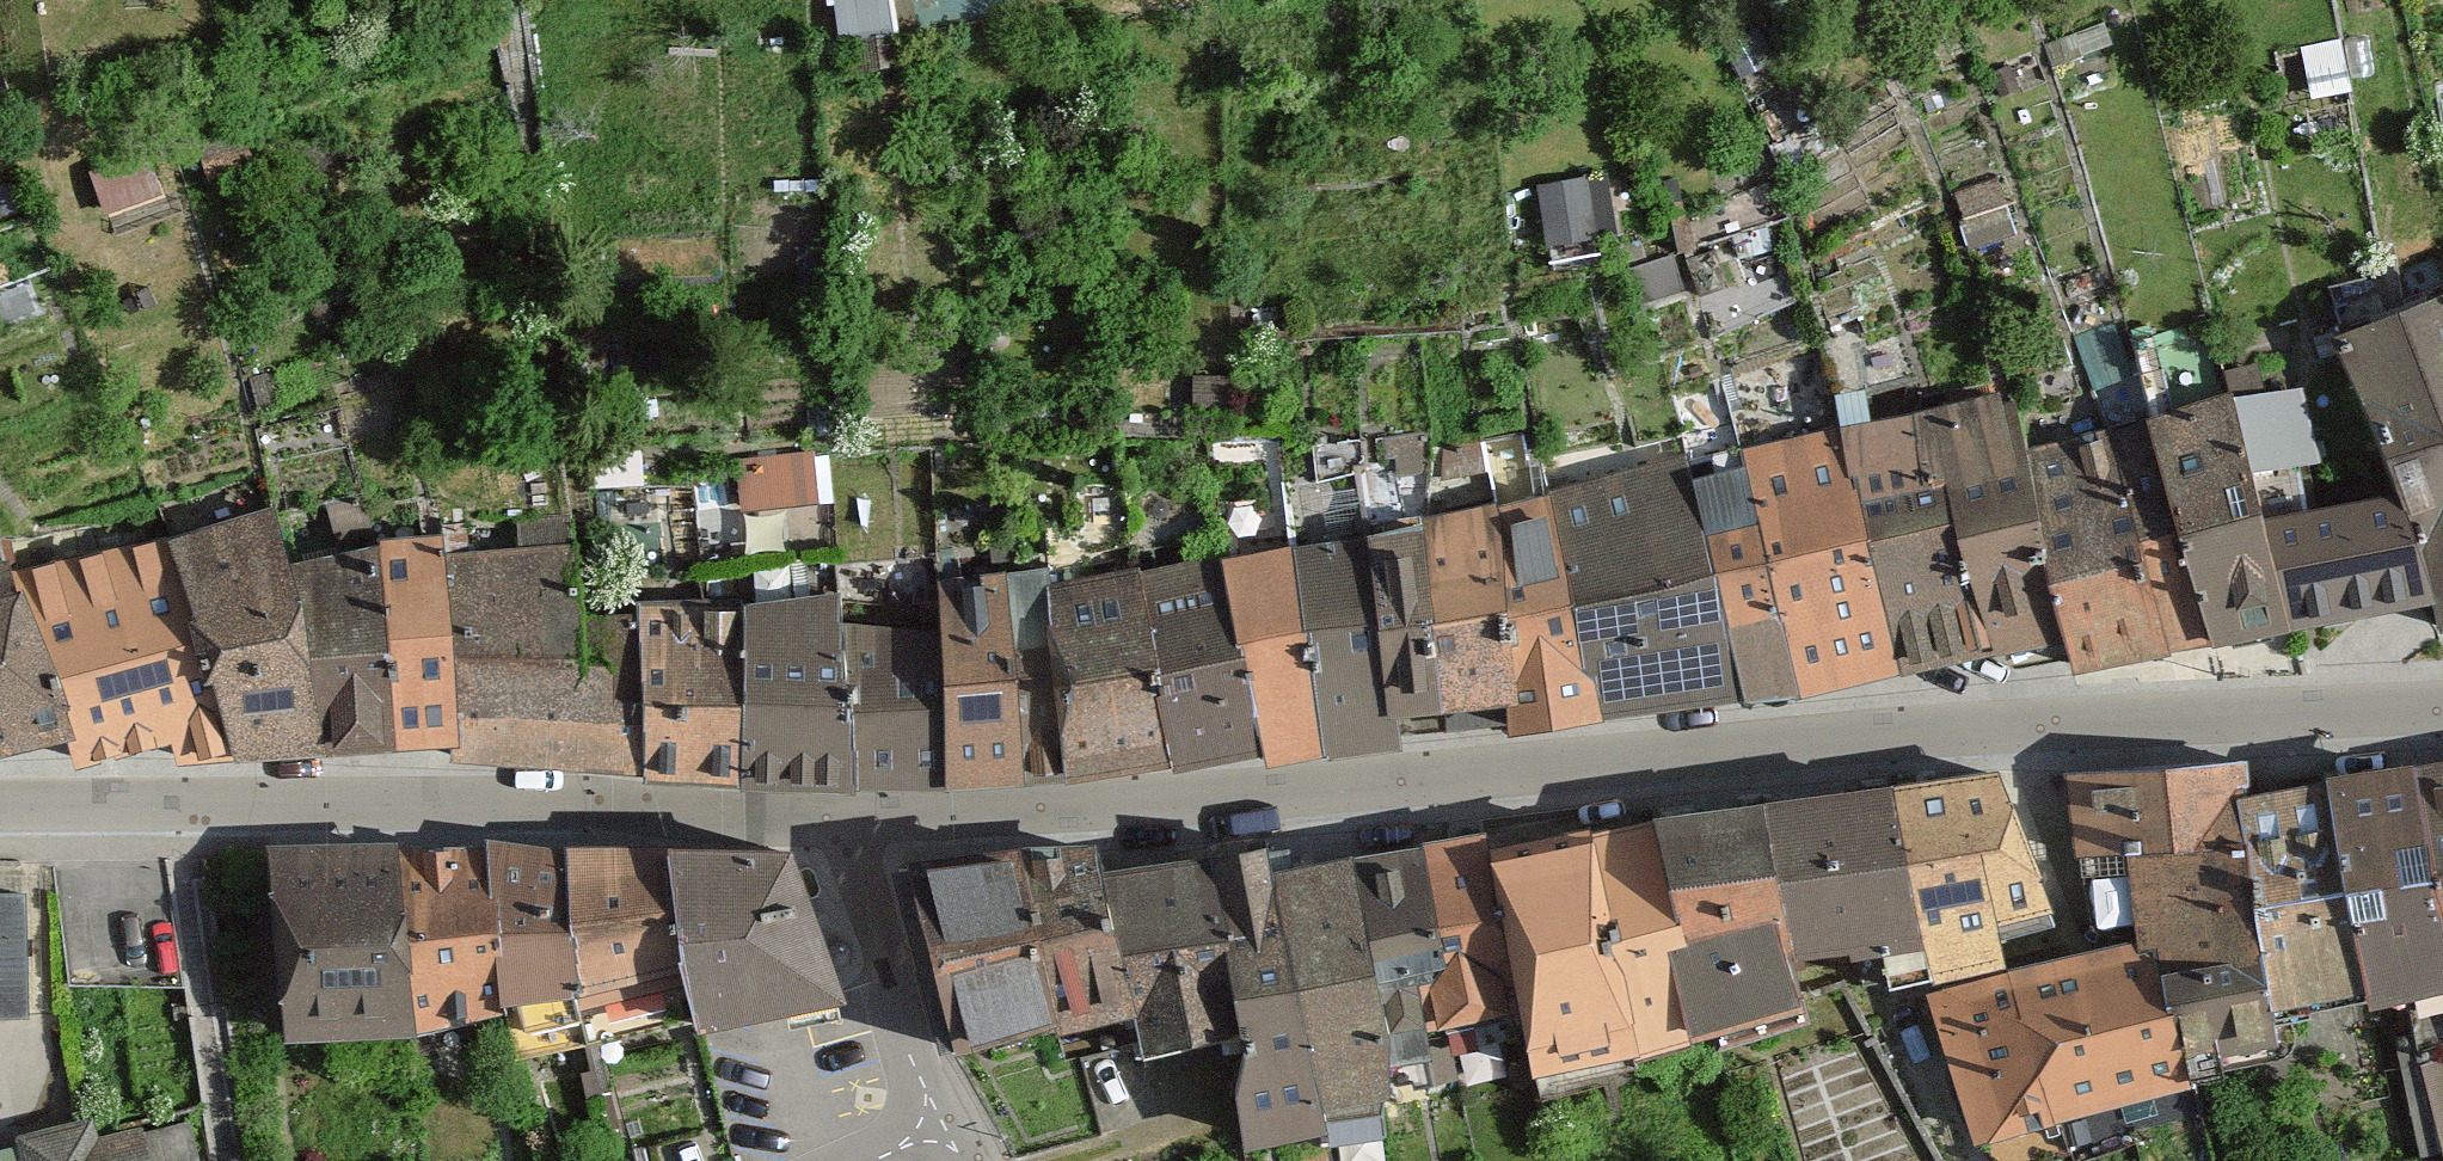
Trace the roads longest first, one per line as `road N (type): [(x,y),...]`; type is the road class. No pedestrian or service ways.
road 1 (residential): [(843,817),(2442,702)]
road 2 (residential): [(0,800),(232,798),(843,817)]
road 3 (residential): [(843,817),(933,1127)]

